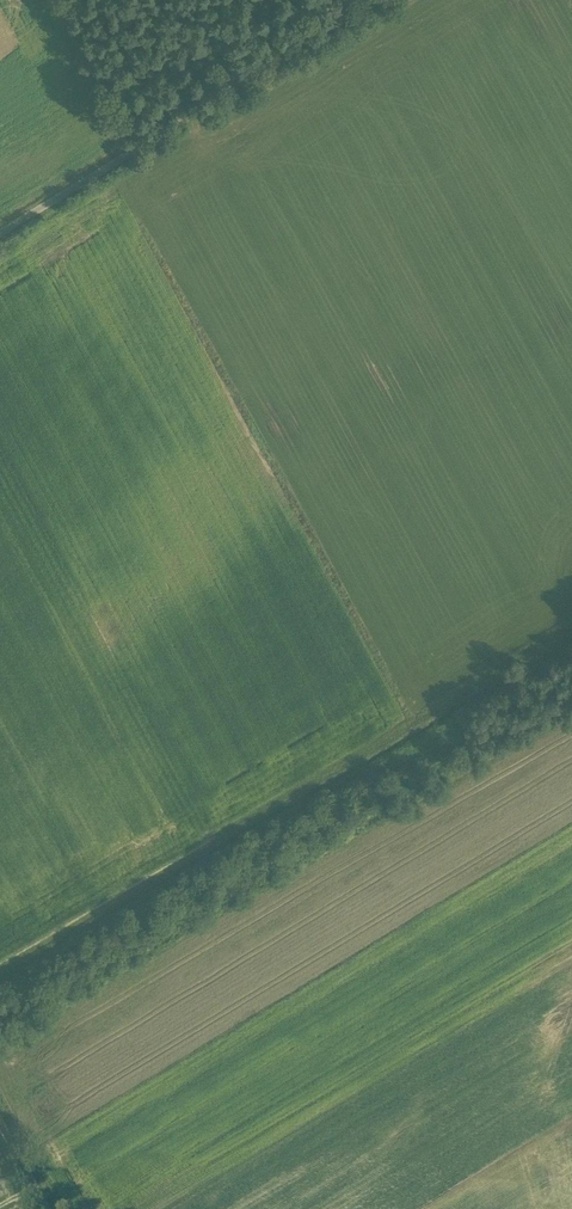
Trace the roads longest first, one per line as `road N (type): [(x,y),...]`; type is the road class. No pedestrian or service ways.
road 1 (unclassified): [(376,0),(0,233)]

